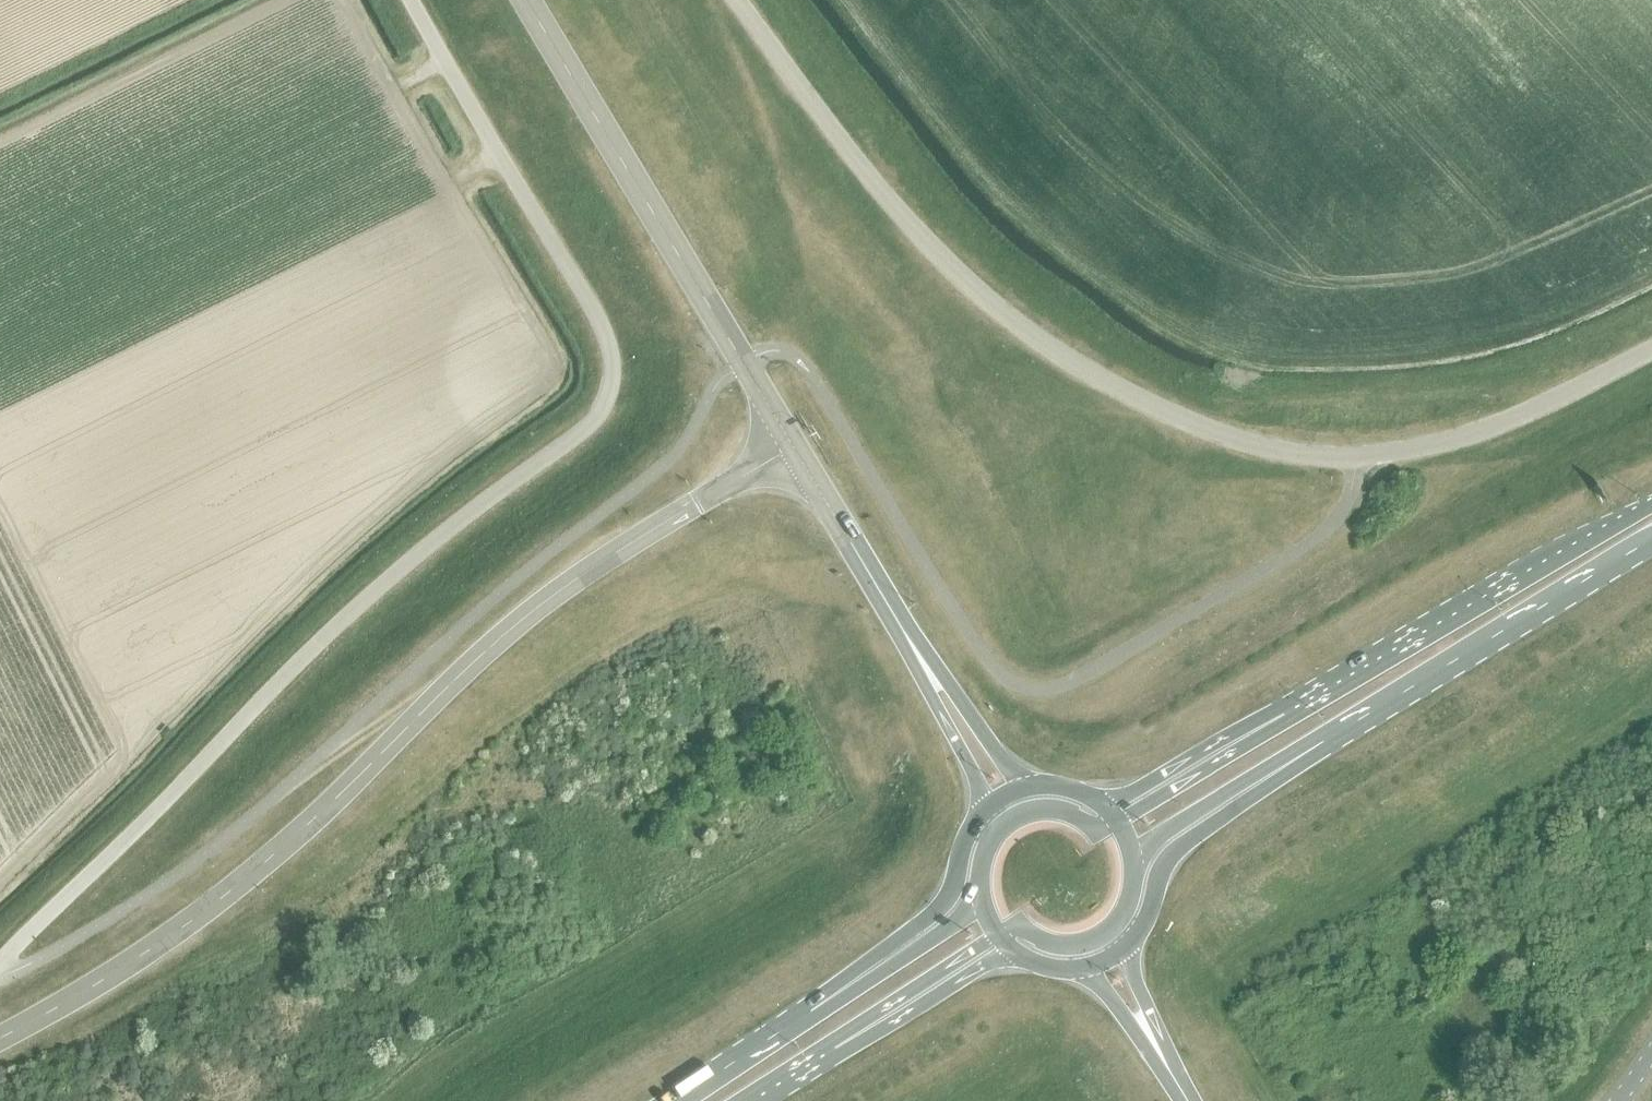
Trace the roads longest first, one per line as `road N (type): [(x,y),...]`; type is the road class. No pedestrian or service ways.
road 1 (unclassified): [(0,967),(260,697),(391,577),(587,428),(608,390),(612,369),(592,308),(409,0)]
road 2 (unclassified): [(0,1027),(170,932),(341,794),(493,642),(792,444)]
road 3 (unclassified): [(1364,463),(1238,441),(1065,356),(914,230),(735,0)]
road 4 (tertiary): [(792,444),(523,0)]
road 5 (primary): [(1651,504),(1309,700)]
road 6 (primary): [(1123,947),(1143,923),(1175,848),(1367,722)]
road 7 (primary): [(1367,722),(1651,547)]
road 8 (primary): [(986,809),(964,839),(941,905),(773,1028)]
road 9 (unclassified): [(1364,463),(1517,422),(1651,349)]
road 10 (primary): [(1134,872),(1158,836),(1318,736),(1367,722)]
road 11 (primary): [(980,897),(958,921),(806,1022),(773,1028)]
road 12 (primary): [(806,1064),(845,1051),(1013,952)]
road 13 (primary): [(1309,700),(1272,711),(1128,794),(1099,801)]
road 14 (primary): [(806,1064),(997,934)]
road 15 (primary): [(1309,700),(1283,724),(1117,822)]
road 16 (tertiary): [(1043,785),(1004,764),(898,622)]
road 17 (tertiary): [(898,622),(792,444)]
road 18 (tertiary): [(898,622),(986,809)]
road 19 (tertiary): [(1072,969),(1097,981),(1172,1077)]
road 20 (primary): [(1117,822),(1101,827),(1039,809),(1012,817),(986,844)]
road 21 (primary): [(997,934),(1025,927),(1072,945),(1104,934),(1124,916)]
road 22 (tertiary): [(1172,1077),(1123,947)]
road 23 (primary): [(773,1028),(663,1100)]

